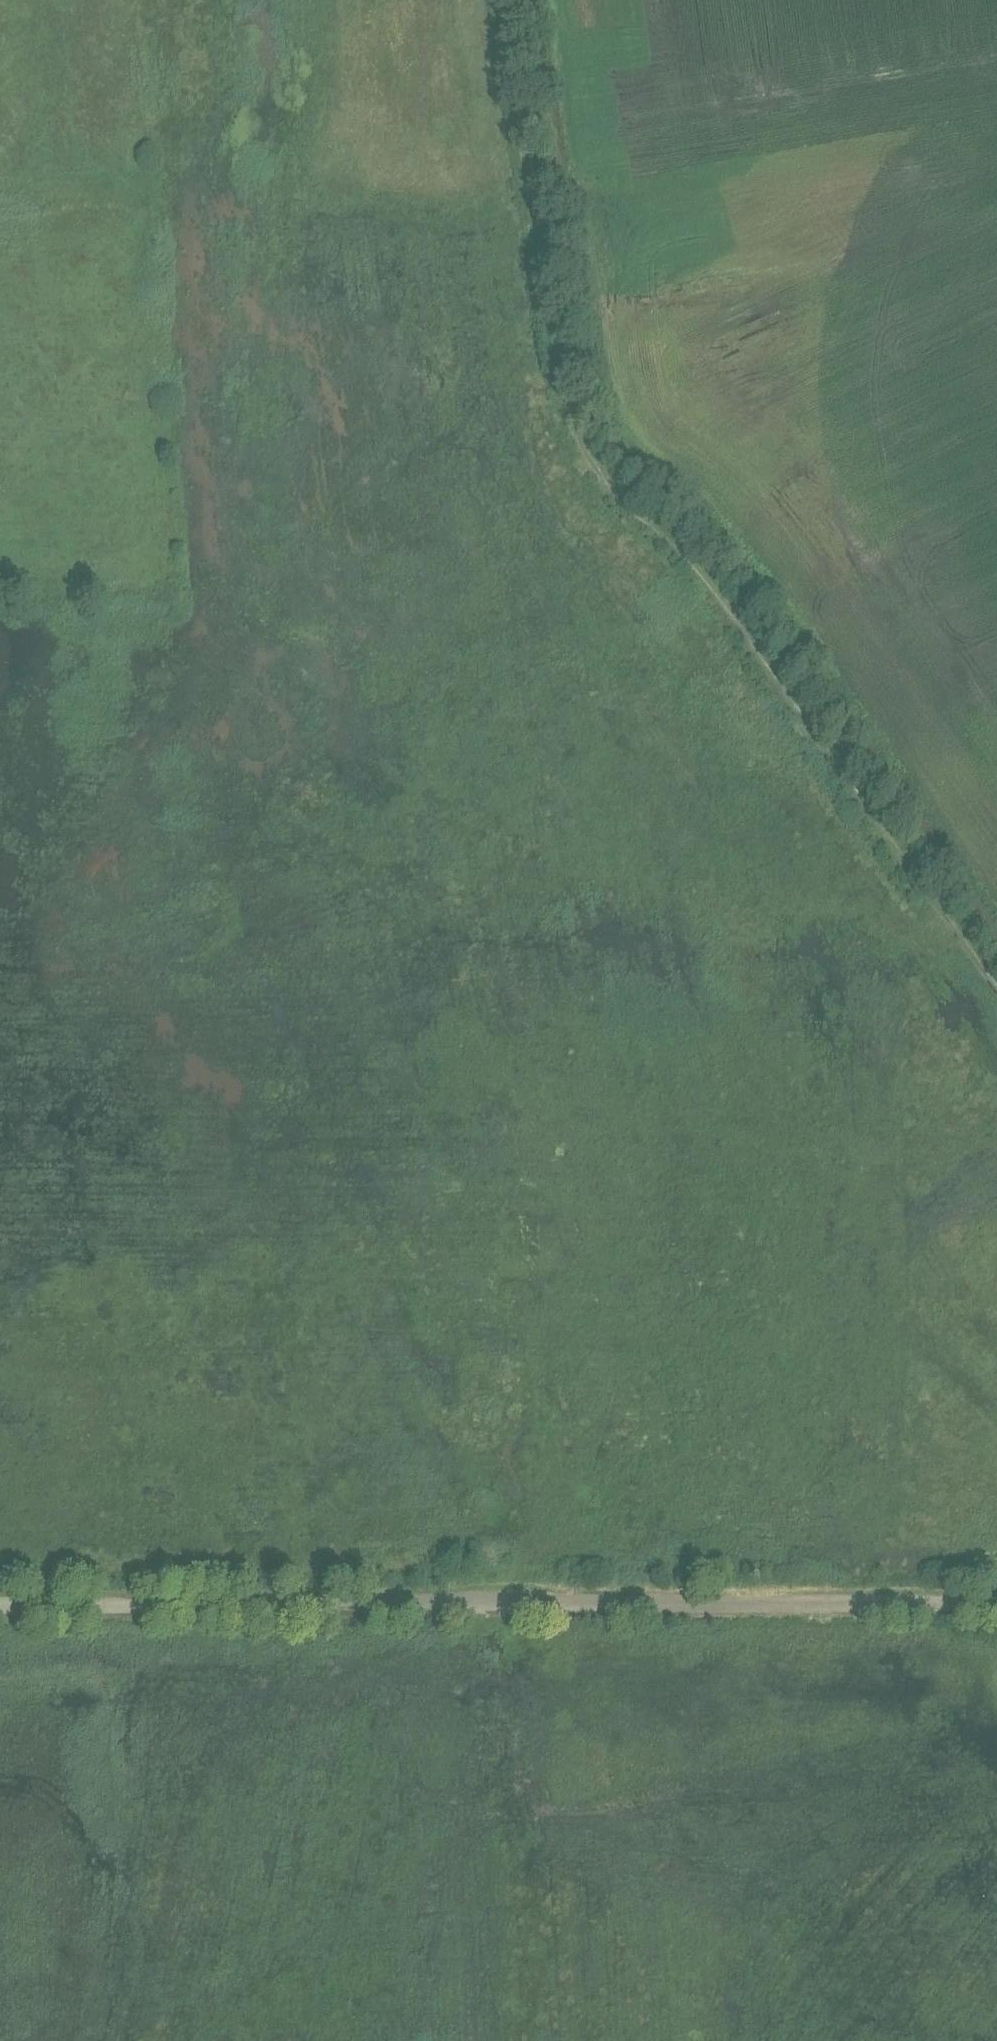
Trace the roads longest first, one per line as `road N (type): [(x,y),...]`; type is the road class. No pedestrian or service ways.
road 1 (track): [(996,1002),(704,564),(579,455),(563,399),(501,0)]
road 2 (track): [(996,1605),(0,1608)]

